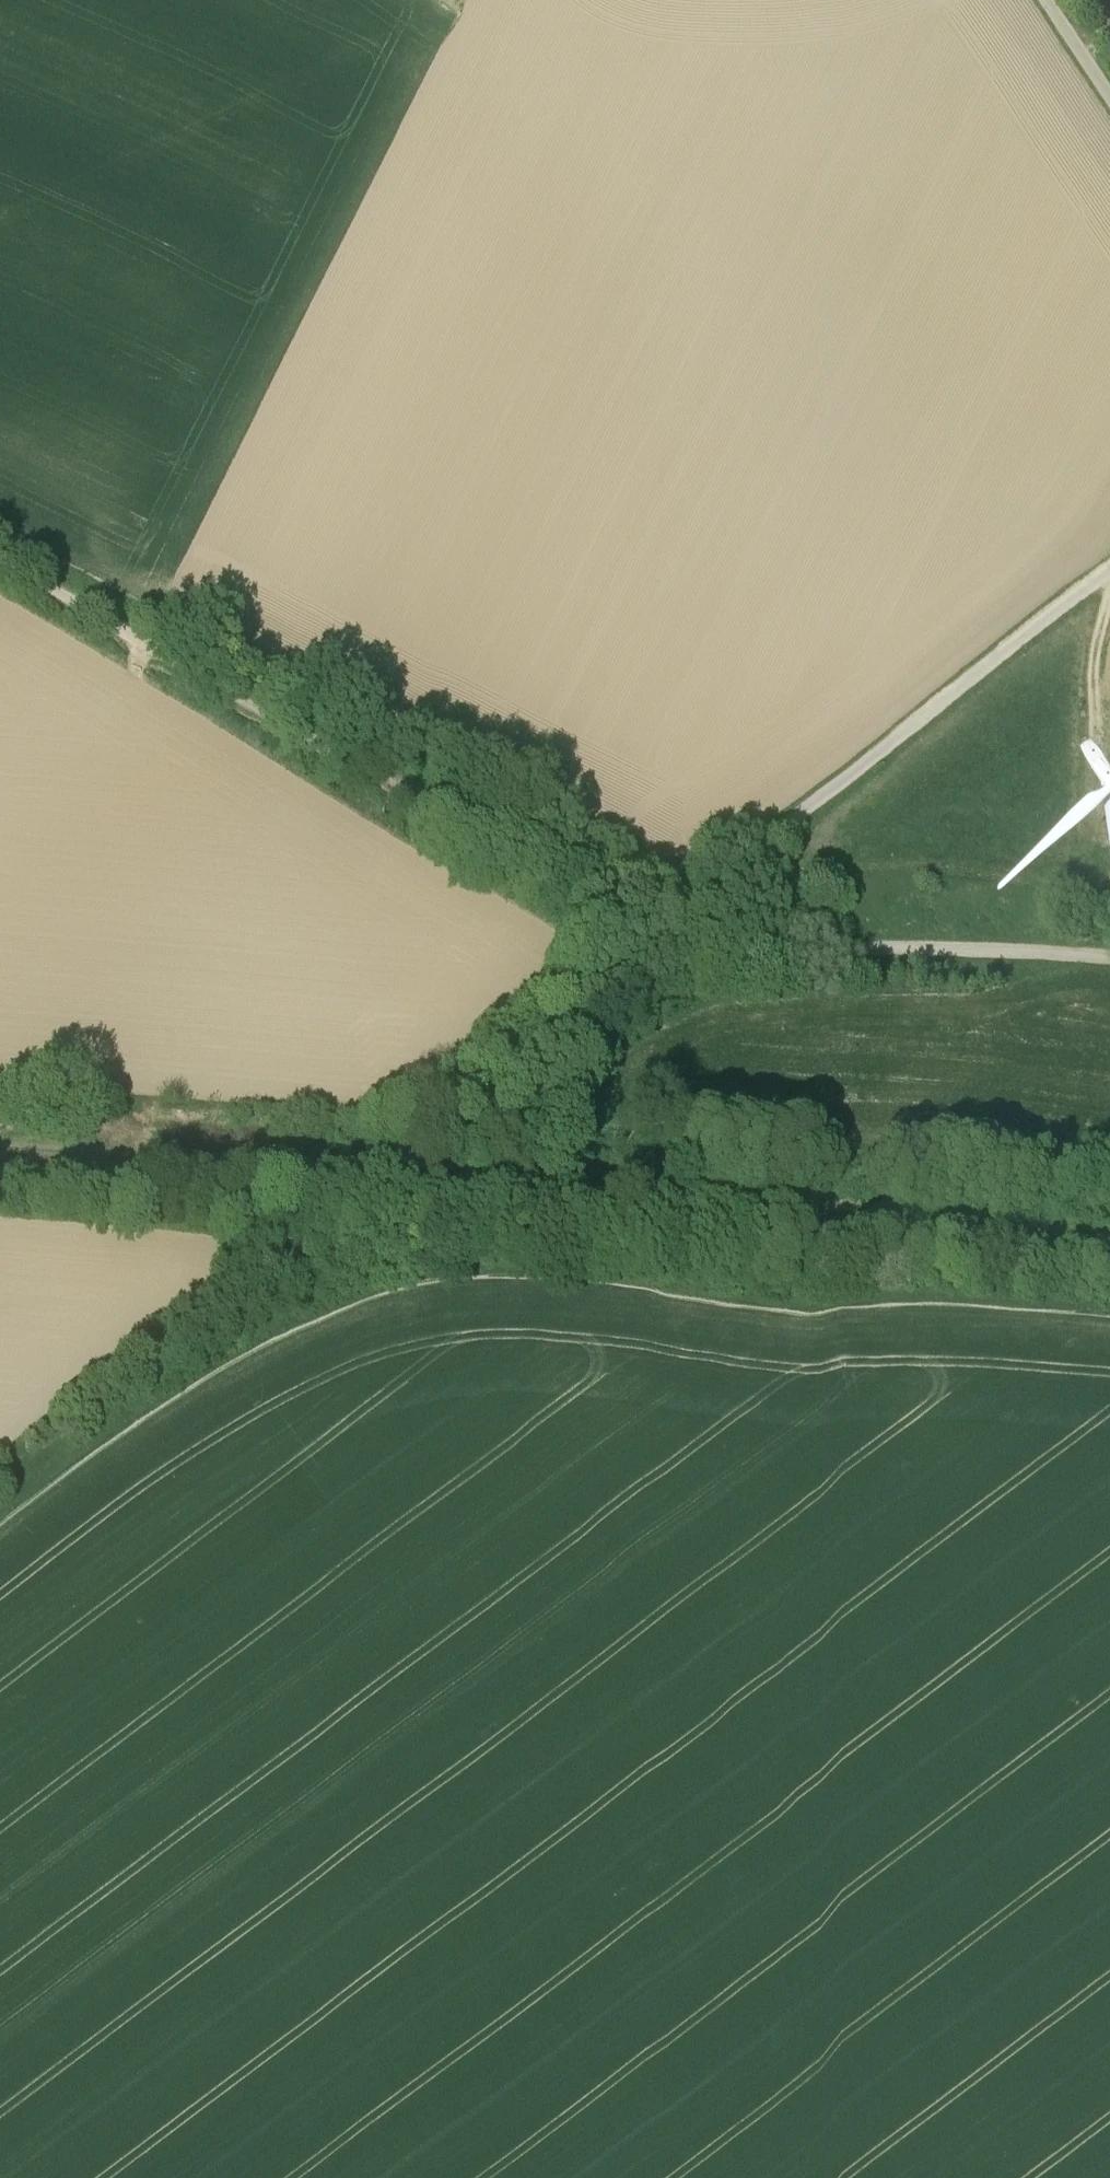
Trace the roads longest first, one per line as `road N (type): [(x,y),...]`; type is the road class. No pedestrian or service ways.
road 1 (unclassified): [(1109,574),(756,852),(724,884),(717,908),(679,915),(643,909),(513,841),(0,559)]
road 2 (track): [(1109,958),(765,944),(732,934),(717,908)]
road 3 (track): [(1109,772),(1093,678),(1109,595)]

